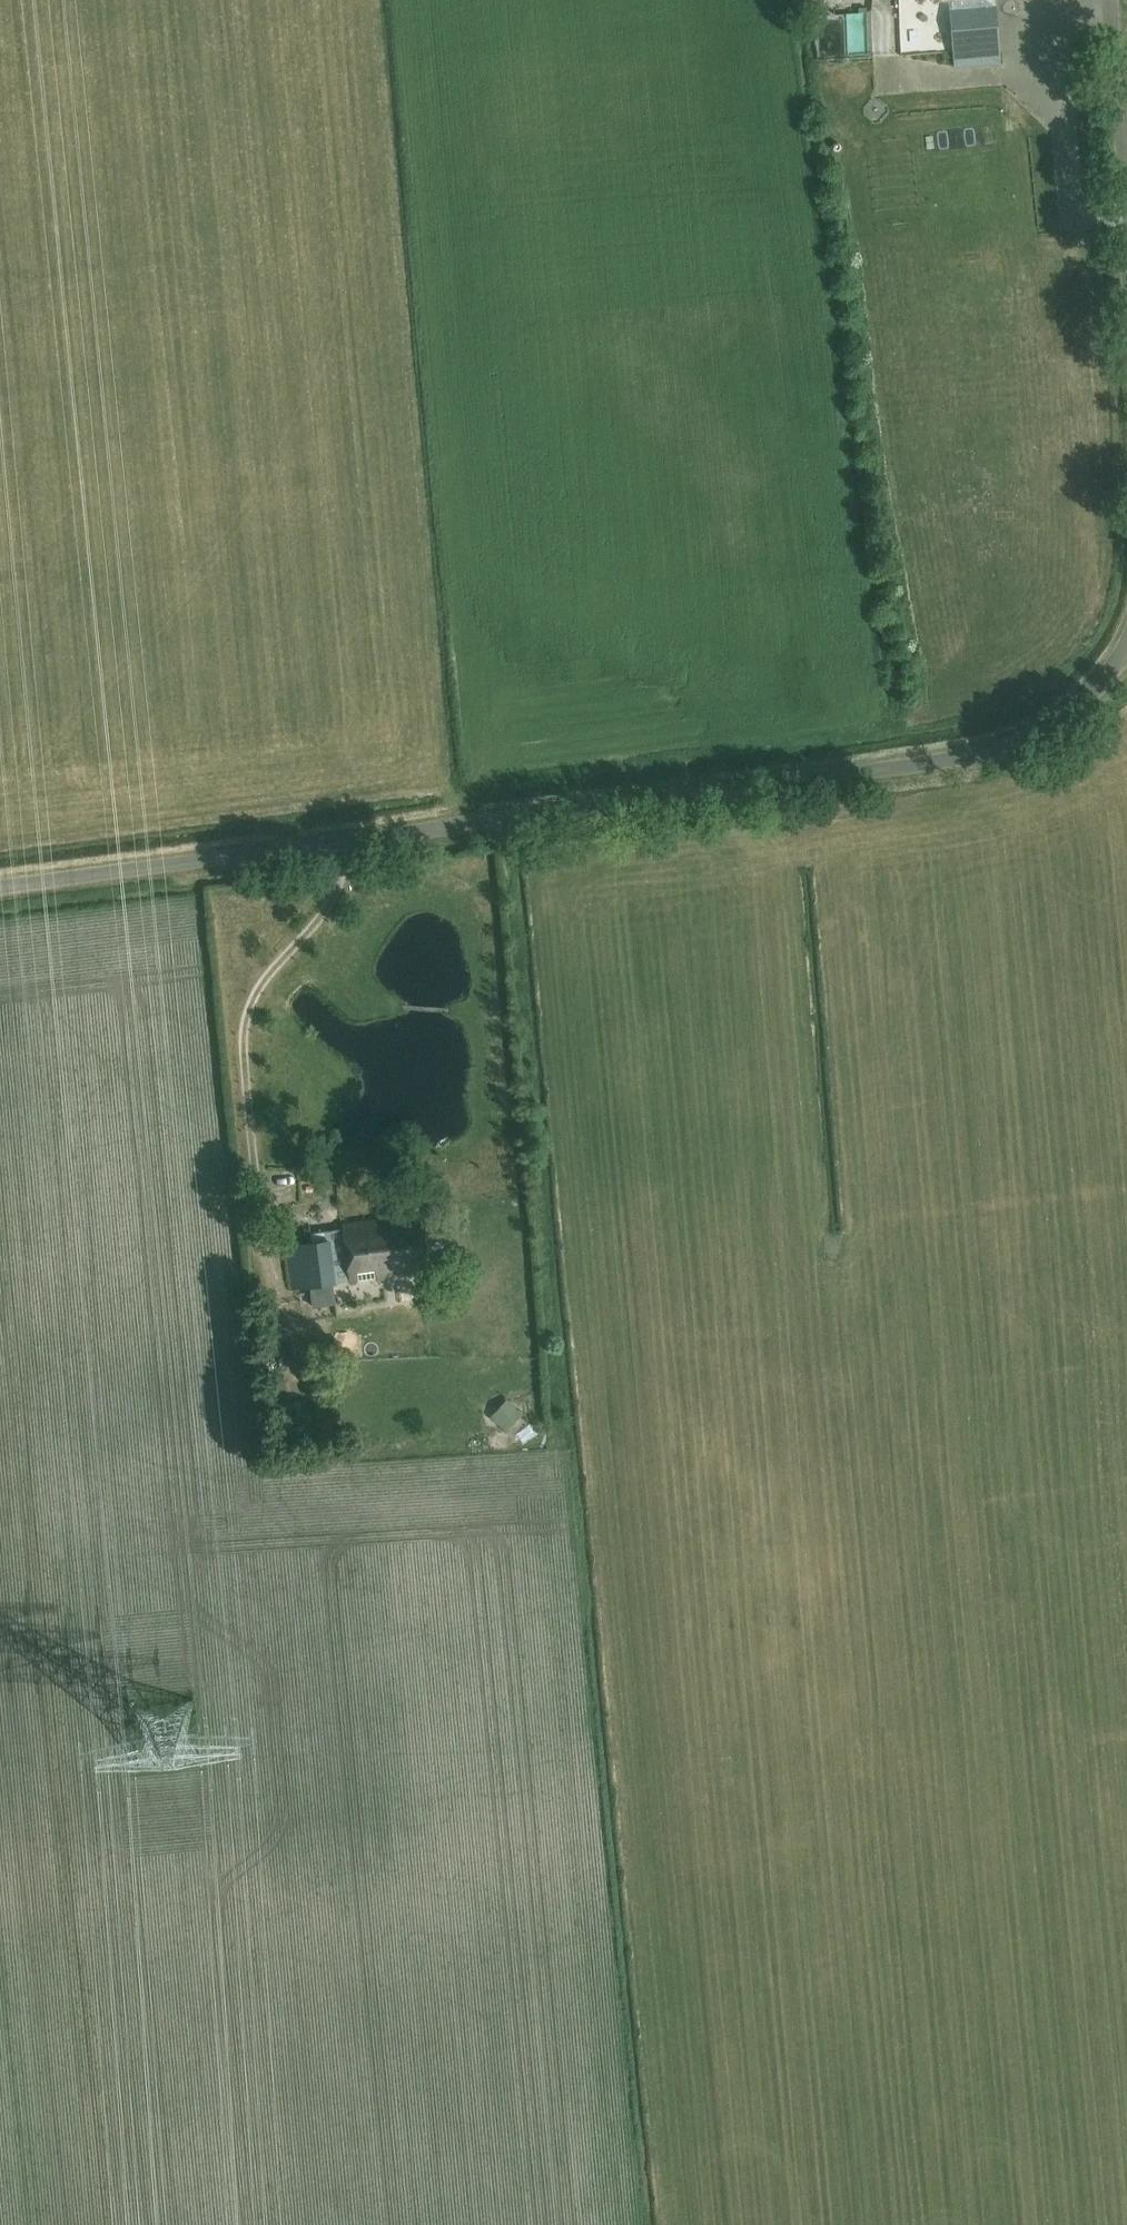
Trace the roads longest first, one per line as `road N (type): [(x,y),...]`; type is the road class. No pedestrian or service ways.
road 1 (unclassified): [(0,891),(1031,754),(1061,734),(1126,662)]
road 2 (unclassified): [(1126,187),(1111,0)]

